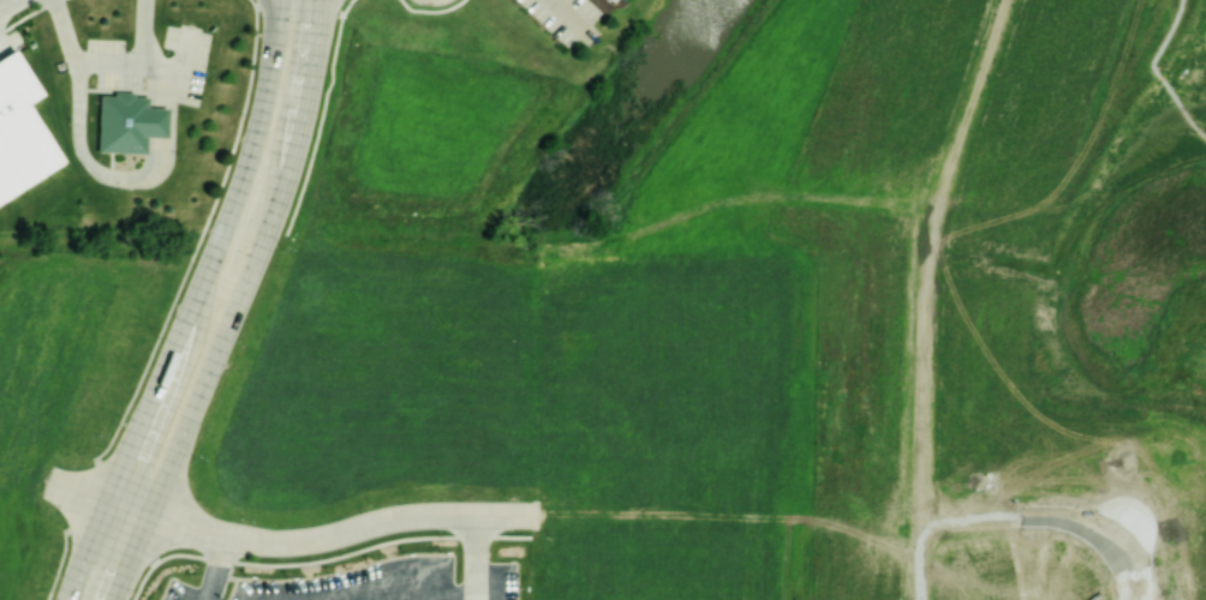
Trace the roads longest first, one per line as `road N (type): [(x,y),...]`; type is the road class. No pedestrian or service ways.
road 1 (secondary): [(278,0),(262,107),(239,184),(67,599)]
road 2 (secondary): [(114,599),(279,202),(304,114),(320,0)]
road 3 (residential): [(539,516),(424,516),(322,540),(262,544),(150,520),(47,481)]

